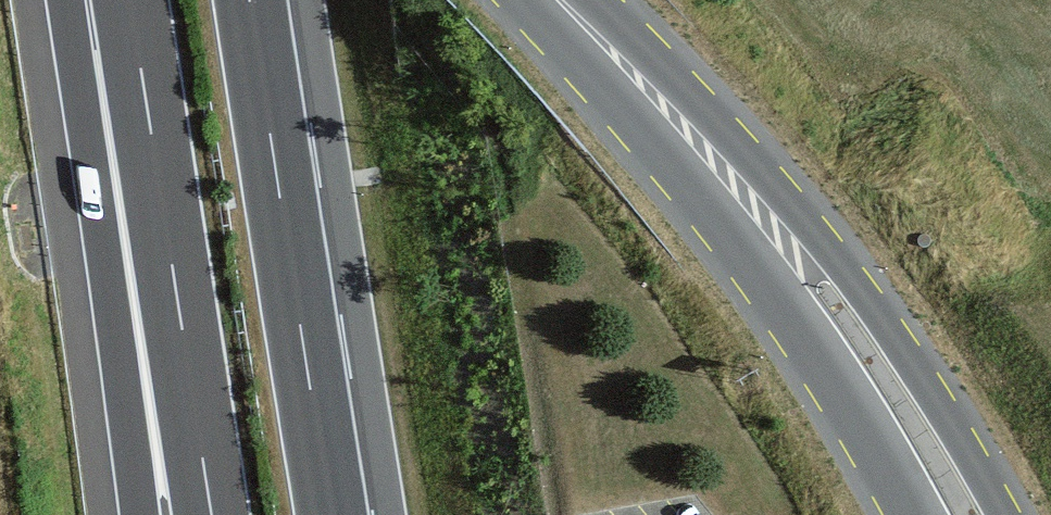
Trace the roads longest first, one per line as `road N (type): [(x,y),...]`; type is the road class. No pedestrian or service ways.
road 1 (primary): [(1010,514),(848,271),(613,53)]
road 2 (primary): [(613,53),(810,342),(908,514)]
road 3 (motorway): [(331,514),(250,0)]
road 4 (motorway): [(130,0),(209,514)]
road 5 (motorway): [(124,0),(159,514)]

